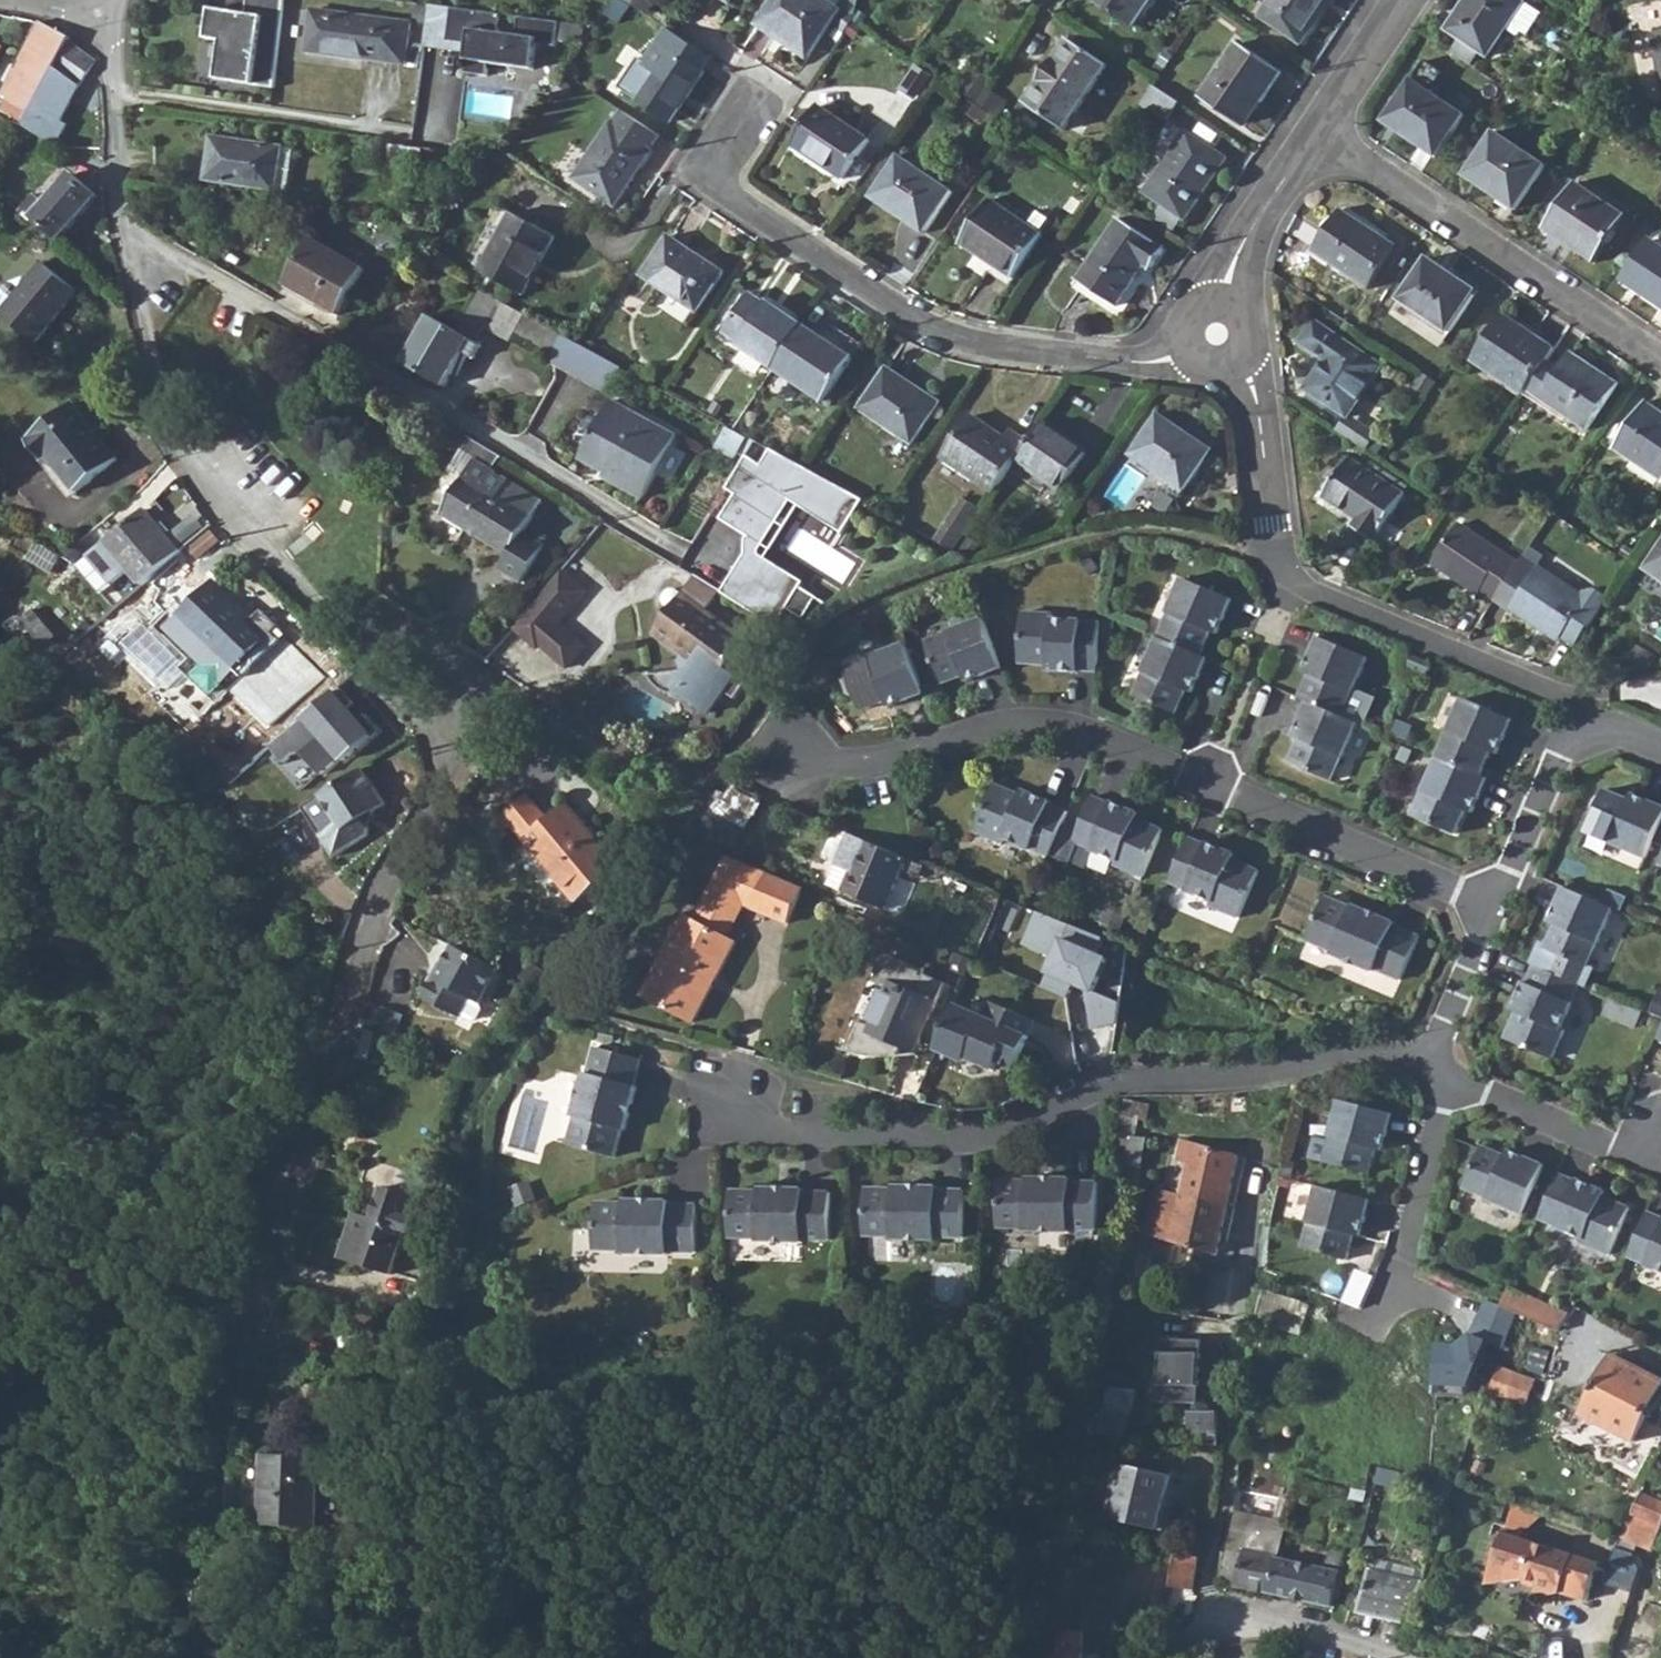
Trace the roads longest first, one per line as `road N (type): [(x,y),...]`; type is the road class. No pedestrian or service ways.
road 1 (residential): [(1496,909),(1065,730),(1011,727),(913,758),(837,768),(791,760)]
road 2 (residential): [(1444,1076),(1404,1060),(1355,1057),(1274,1077),(1102,1088),(1007,1143),(784,1141),(731,1106)]
road 3 (residential): [(128,228),(687,558)]
road 4 (residential): [(399,695),(432,737),(438,791),(366,943),(262,1298)]
road 5 (residential): [(740,128),(715,169),(728,194),(941,337),(1145,364),(1217,335)]
road 6 (residential): [(1217,335),(1250,382),(1278,561),(1296,585),(1564,704)]
road 7 (residential): [(399,695),(179,462),(164,427),(128,228)]
road 8 (residential): [(1318,135),(1660,365)]
road 9 (residential): [(1444,1076),(1614,1151),(1660,1140)]
road 10 (residential): [(1217,335),(1245,244),(1318,135)]
road 11 (residential): [(128,228),(111,48),(100,20)]
road 12 (residential): [(1496,909),(1560,758),(1588,738)]
road 13 (residential): [(1403,1262),(1443,1116),(1444,1076)]
road 14 (residential): [(1444,1076),(1445,1031),(1496,909)]
road 15 (residential): [(1381,1657),(1263,1633),(1210,1638)]
road 16 (residential): [(1318,135),(1408,0)]

